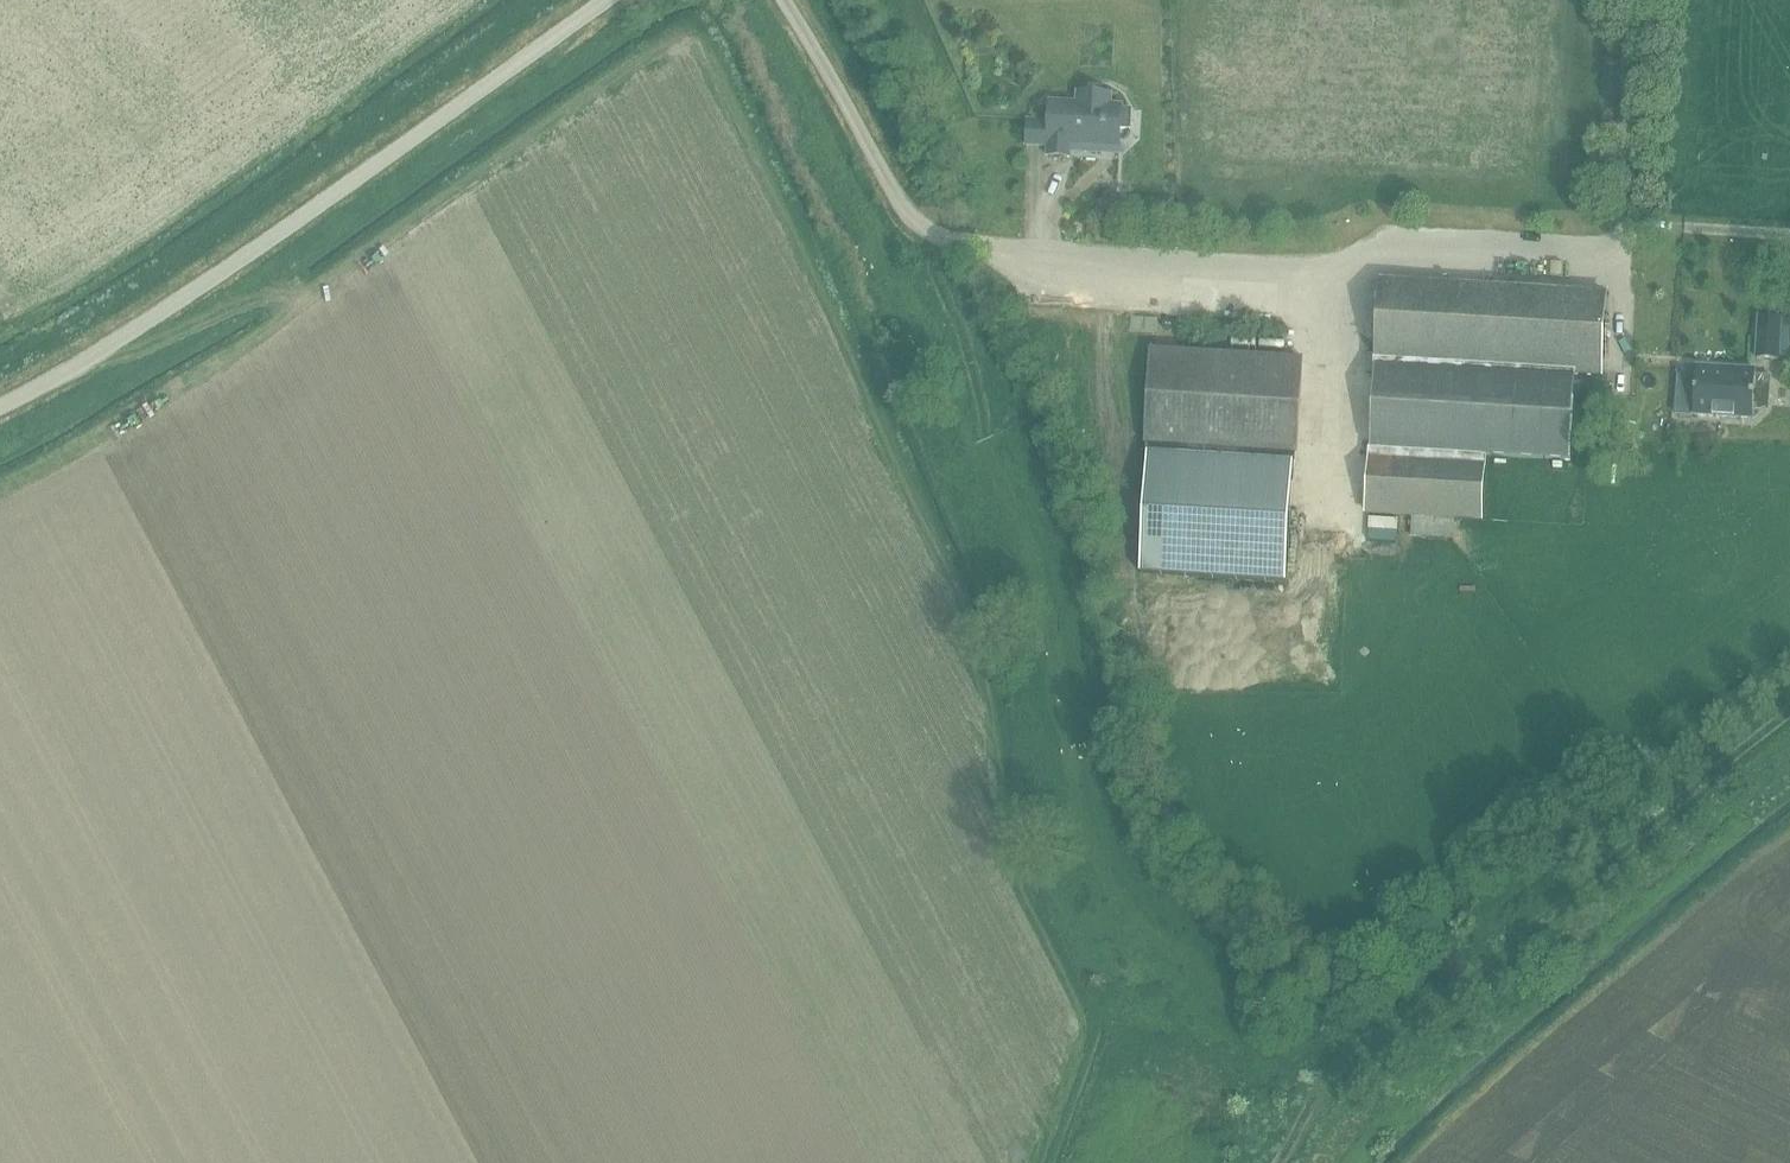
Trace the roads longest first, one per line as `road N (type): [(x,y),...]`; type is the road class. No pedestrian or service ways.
road 1 (unclassified): [(0,408),(243,257),(606,0)]
road 2 (unclassified): [(784,0),(898,198),(920,222),(959,241)]

